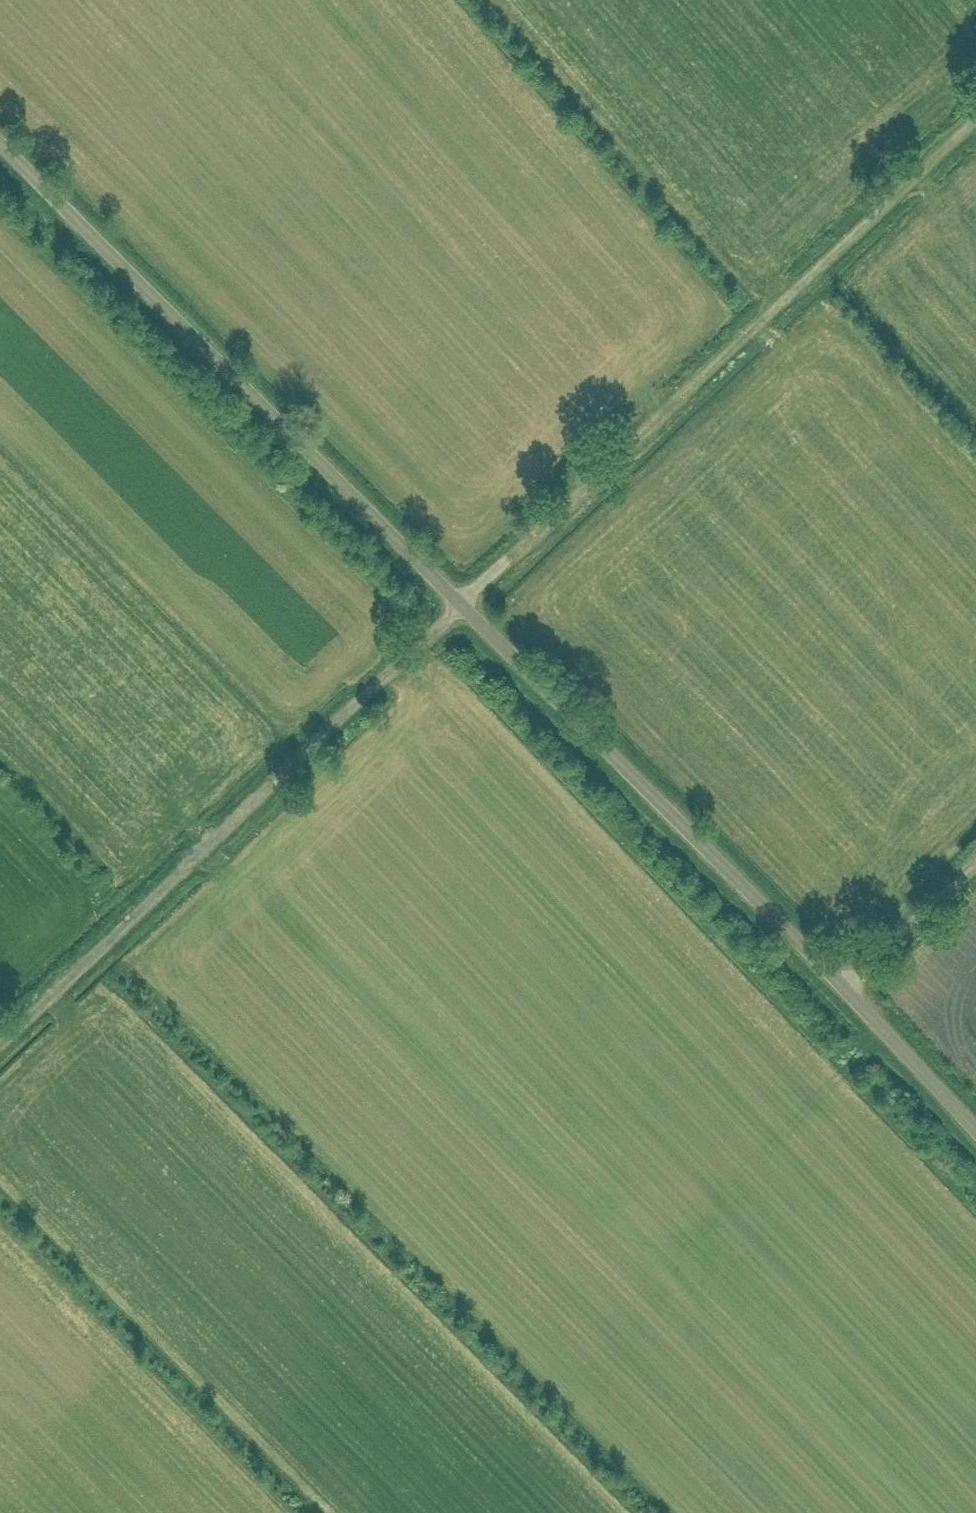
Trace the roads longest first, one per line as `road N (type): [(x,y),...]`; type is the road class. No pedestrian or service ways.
road 1 (unclassified): [(975,1128),(847,988),(0,139)]
road 2 (track): [(0,1040),(975,119)]
road 3 (track): [(847,988),(975,861)]

